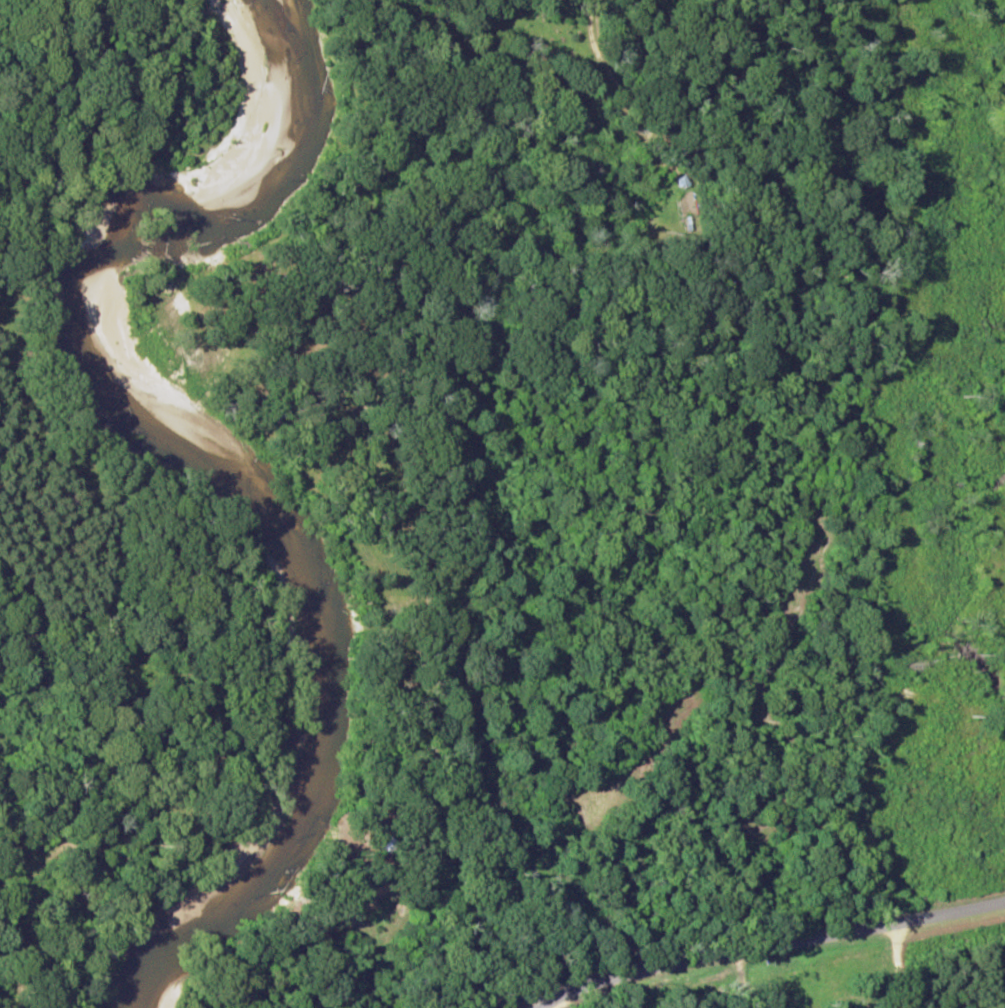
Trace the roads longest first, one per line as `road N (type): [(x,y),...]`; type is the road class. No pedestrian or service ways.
road 1 (residential): [(590,987),(530,974),(472,988),(446,976),(405,664),(269,427)]
road 2 (residential): [(536,1007),(590,987),(1004,902)]

